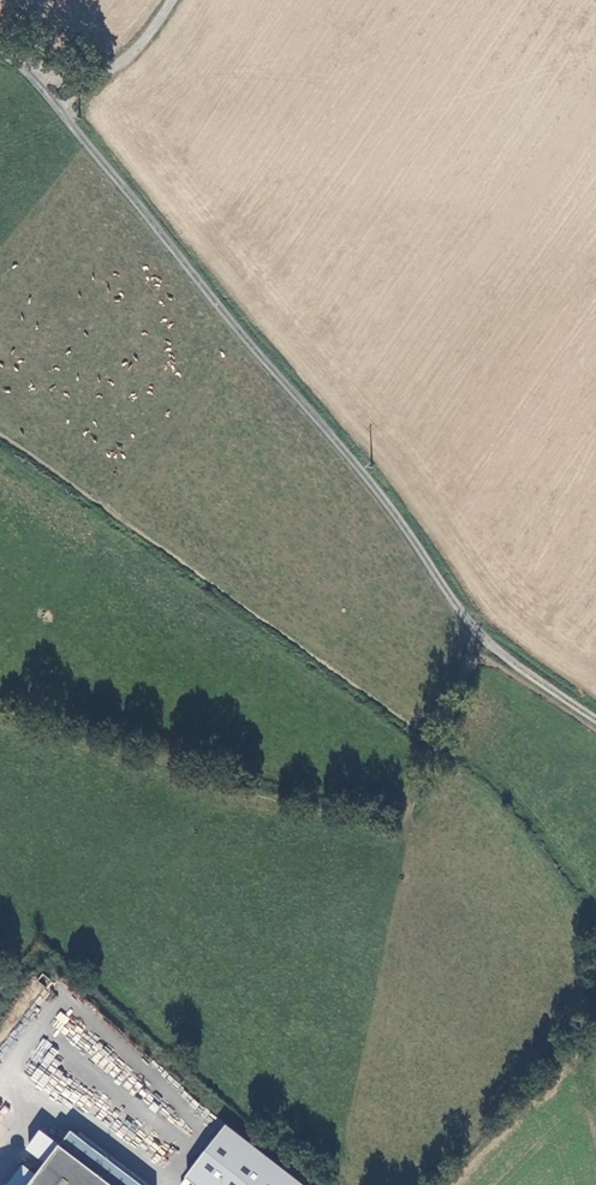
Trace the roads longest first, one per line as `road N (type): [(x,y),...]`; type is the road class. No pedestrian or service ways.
road 1 (unclassified): [(0,54),(56,107),(385,501),(485,641),(595,721)]
road 2 (track): [(56,107),(116,67),(170,0)]

